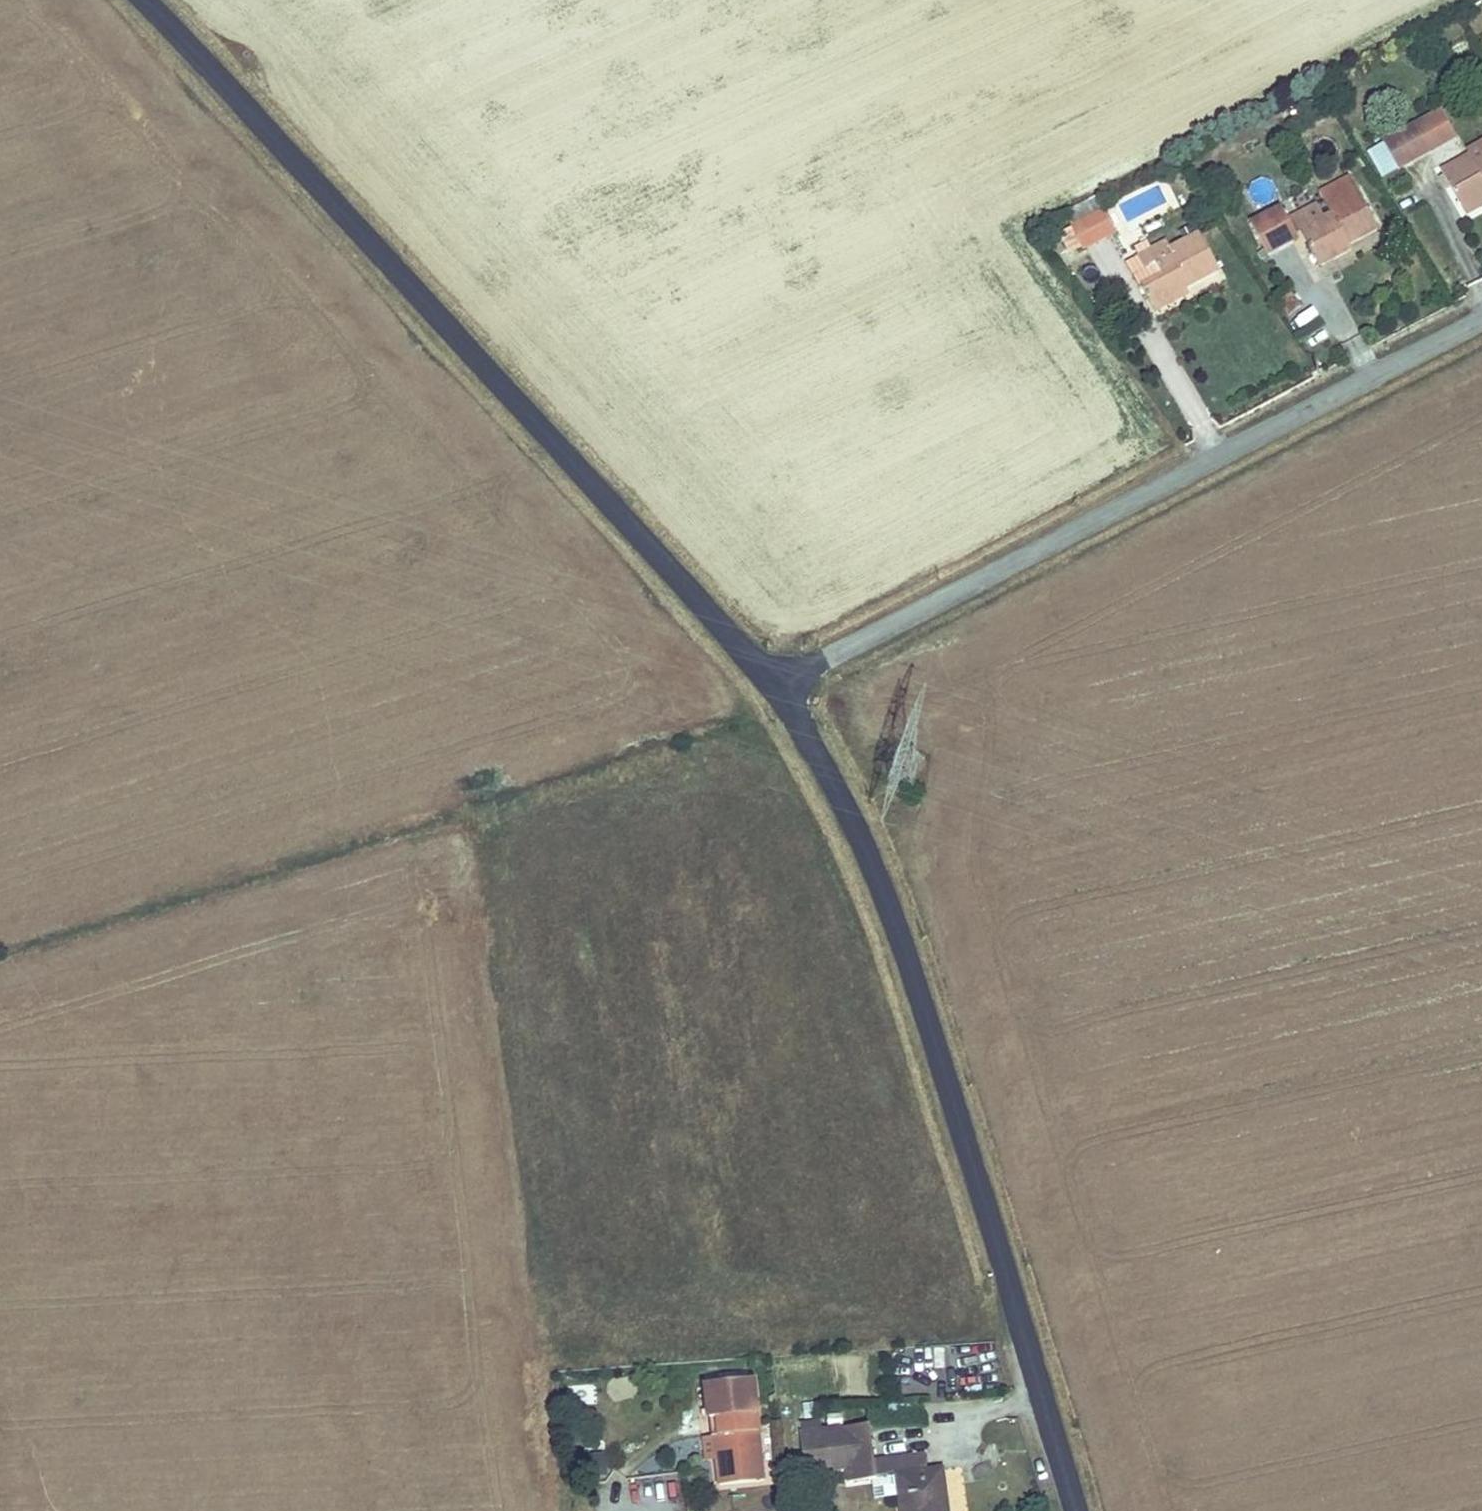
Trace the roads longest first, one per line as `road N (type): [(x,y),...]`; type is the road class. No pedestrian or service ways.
road 1 (unclassified): [(779,693),(147,0)]
road 2 (unclassified): [(1074,1510),(896,924),(849,814),(779,693)]
road 3 (unclassified): [(779,693),(818,665),(1481,318)]

